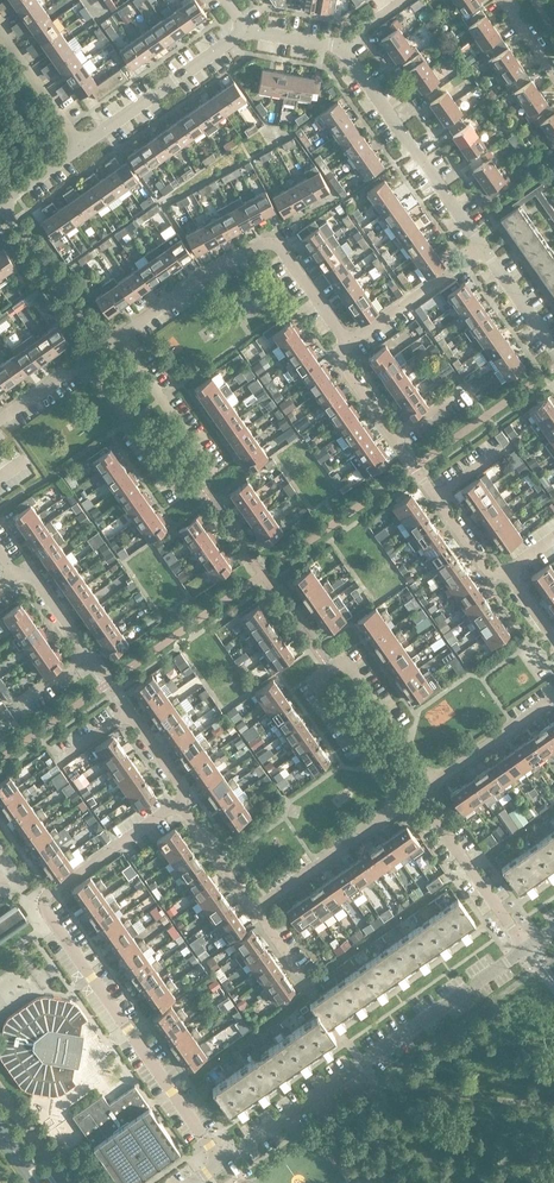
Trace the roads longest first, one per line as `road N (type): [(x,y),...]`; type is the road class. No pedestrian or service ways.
road 1 (residential): [(223,1162),(46,899),(178,805)]
road 2 (residential): [(223,1162),(527,948)]
road 3 (residential): [(84,354),(176,480),(198,481),(205,458),(118,331)]
road 4 (residential): [(436,785),(342,658),(329,667),(316,678),(406,806)]
road 5 (residential): [(178,805),(256,910),(406,806)]
road 6 (residential): [(118,331),(275,236),(351,341)]
road 7 (residential): [(506,572),(445,486),(425,482),(342,364),(351,341)]
road 8 (residential): [(17,578),(37,584),(130,707),(180,778),(178,805)]
road 9 (residential): [(343,45),(487,248)]
road 10 (residential): [(88,143),(243,30)]
road 11 (residential): [(527,948),(421,796)]
road 12 (residential): [(1,204),(100,342)]
road 13 (residential): [(351,341),(487,248)]
road 14 (residential): [(88,143),(0,20)]
road 15 (residential): [(436,785),(553,704)]

